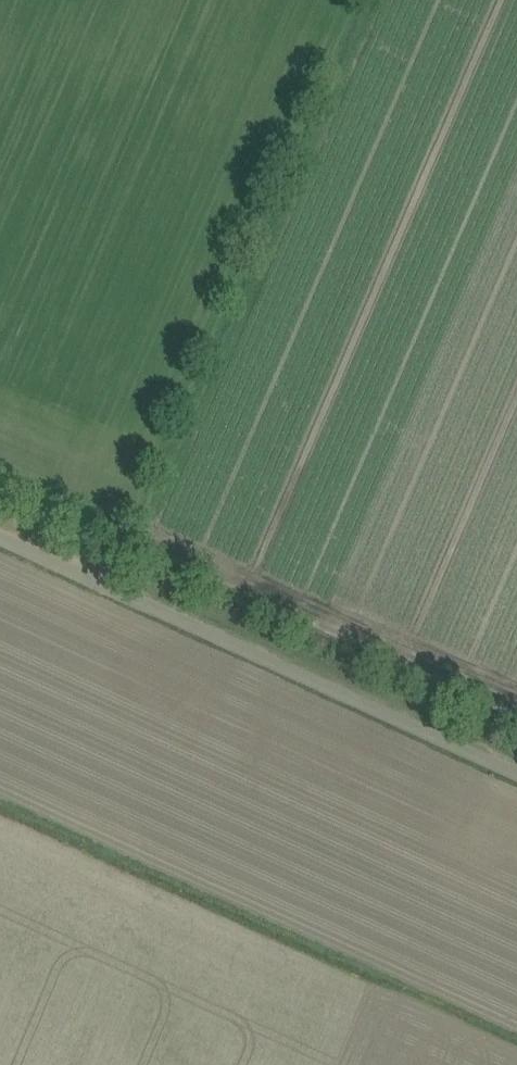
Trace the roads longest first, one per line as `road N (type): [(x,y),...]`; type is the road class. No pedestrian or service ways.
road 1 (unclassified): [(0,539),(516,775)]

